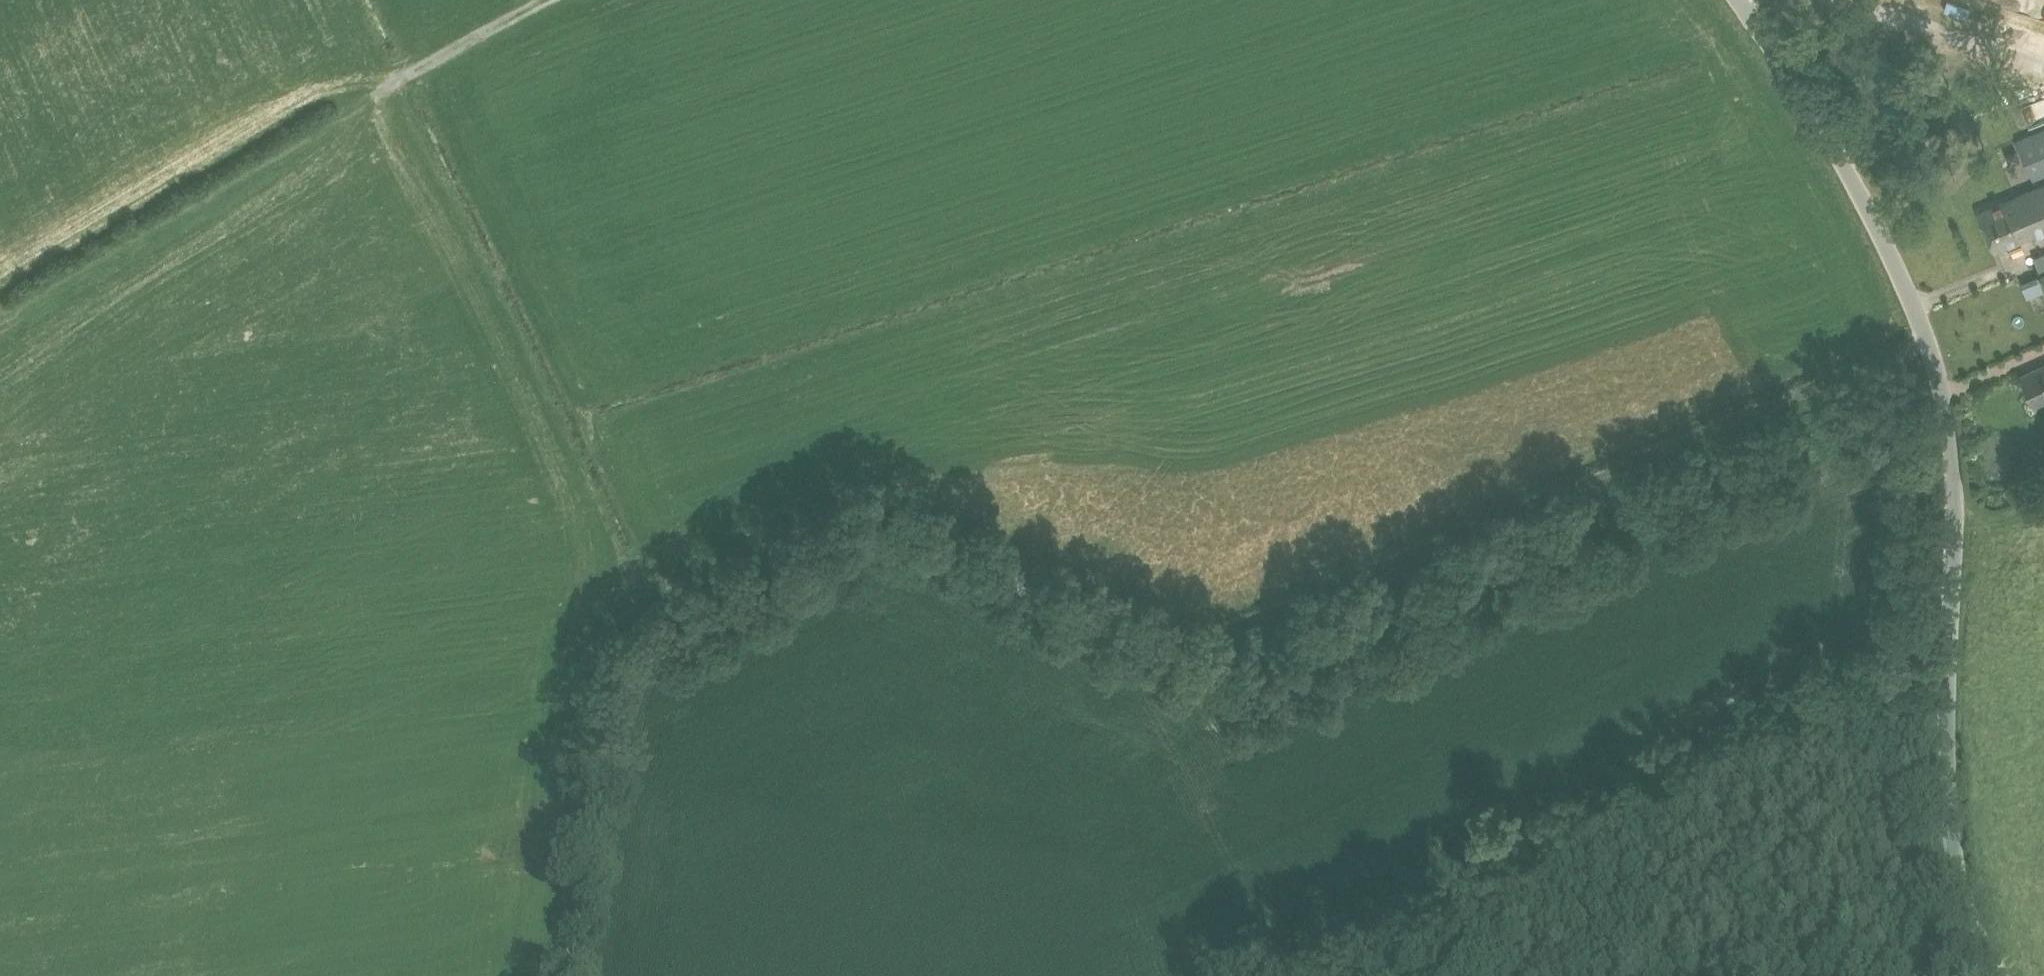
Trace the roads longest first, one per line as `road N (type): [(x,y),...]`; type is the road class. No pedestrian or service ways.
road 1 (unclassified): [(1994,975),(1963,904),(1950,816),(1955,485),(1936,374),(1872,223),(1798,92),(1732,0)]
road 2 (track): [(548,0),(479,29),(395,80)]

